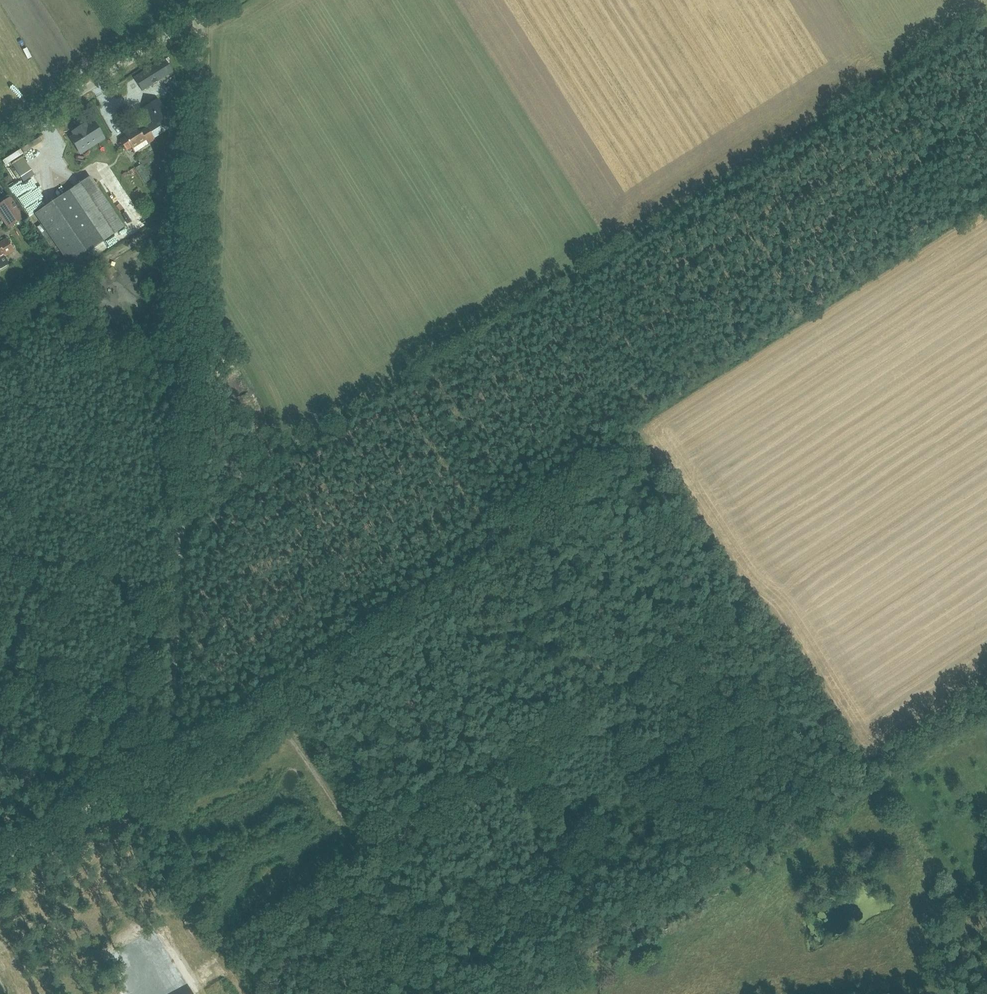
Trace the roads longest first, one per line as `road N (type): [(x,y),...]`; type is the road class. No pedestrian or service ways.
road 1 (track): [(0,858),(165,750),(199,18),(226,0)]
road 2 (track): [(165,750),(597,483)]
road 3 (track): [(509,993),(860,773)]
road 4 (unclassified): [(0,143),(199,18),(199,0)]

